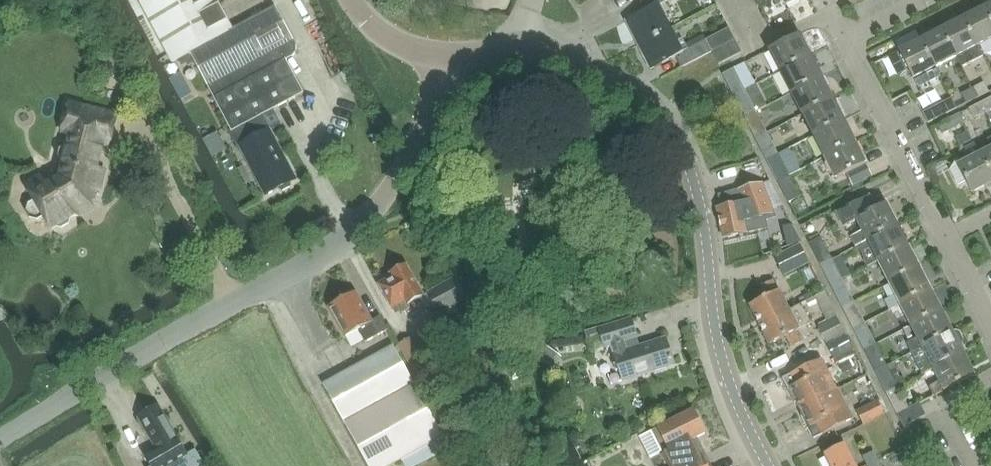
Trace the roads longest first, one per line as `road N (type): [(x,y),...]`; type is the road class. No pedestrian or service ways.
road 1 (tertiary): [(0,439),(355,227),(394,180),(458,67)]
road 2 (tertiary): [(519,46),(549,49),(632,93),(675,137),(705,223),(725,367),(770,465)]
road 3 (residential): [(944,238),(850,45),(860,29),(920,0)]
road 4 (tertiary): [(458,67),(382,34),(351,0)]
road 5 (residential): [(976,465),(946,403),(990,377)]

